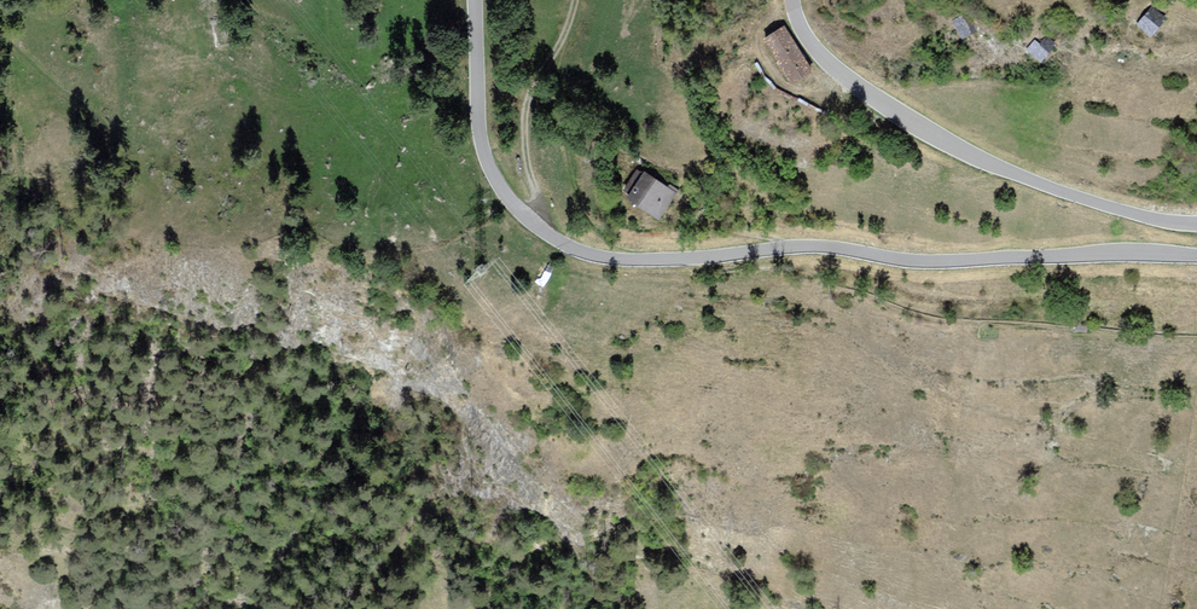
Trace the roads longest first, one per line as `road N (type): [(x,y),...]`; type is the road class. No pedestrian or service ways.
road 1 (tertiary): [(471,0),(475,119),(491,171),(518,208),(568,245),(662,258),(800,243),(925,259),(1196,251)]
road 2 (tertiary): [(1196,220),(1100,202),(951,143),(839,72),(802,30),(790,0)]
road 3 (track): [(573,0),(525,102),(536,196),(528,217)]

